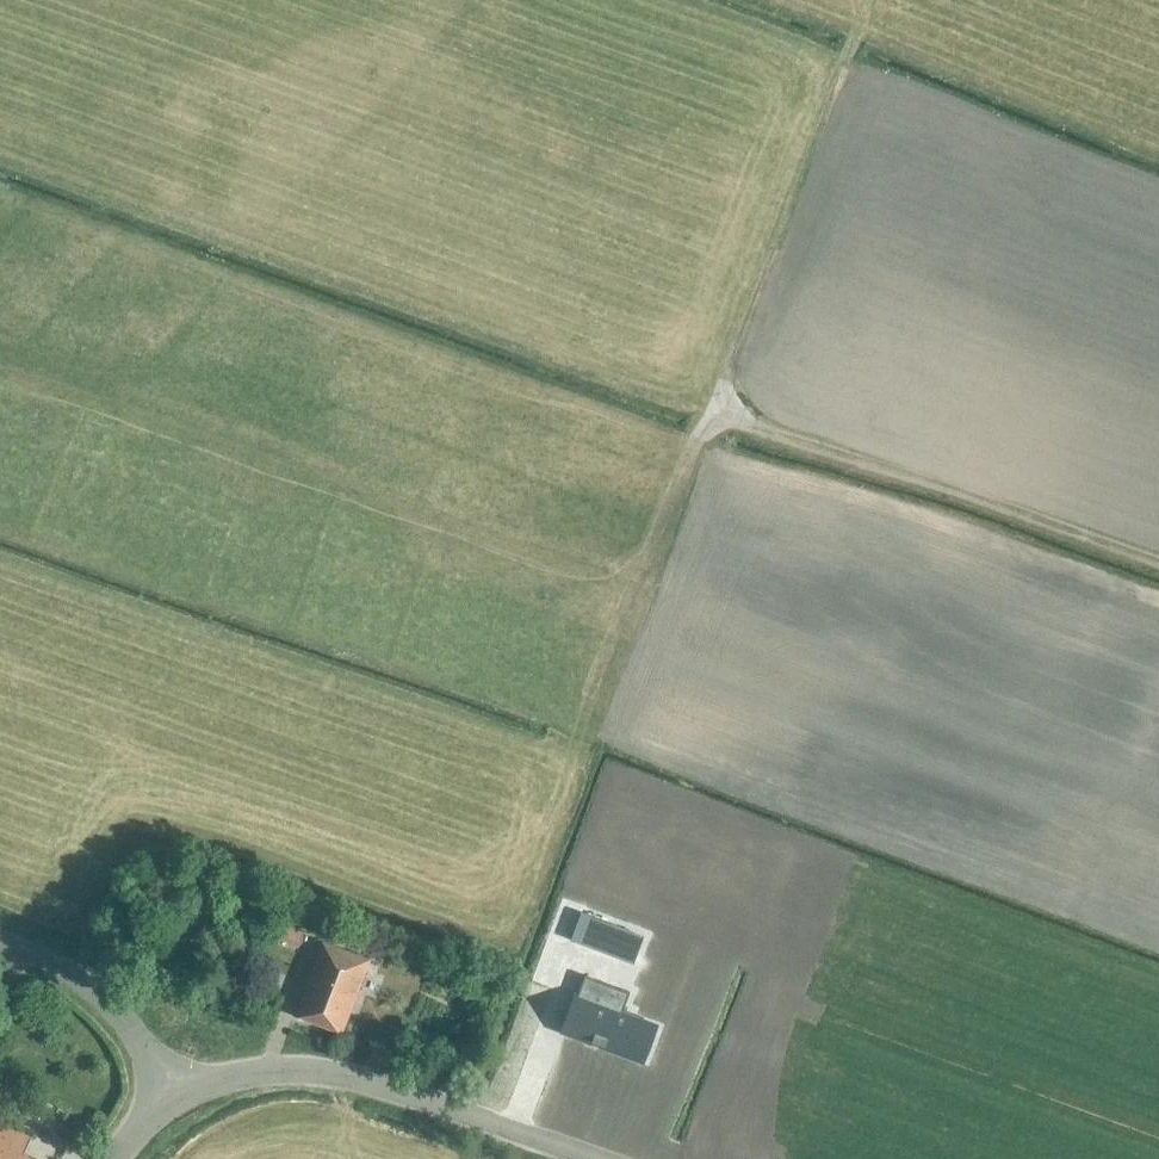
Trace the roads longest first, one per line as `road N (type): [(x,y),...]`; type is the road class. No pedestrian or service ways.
road 1 (tertiary): [(173,1101),(245,1073),(316,1072),(387,1088),(591,1158)]
road 2 (unclassified): [(173,1101),(147,1053),(88,985),(0,940)]

